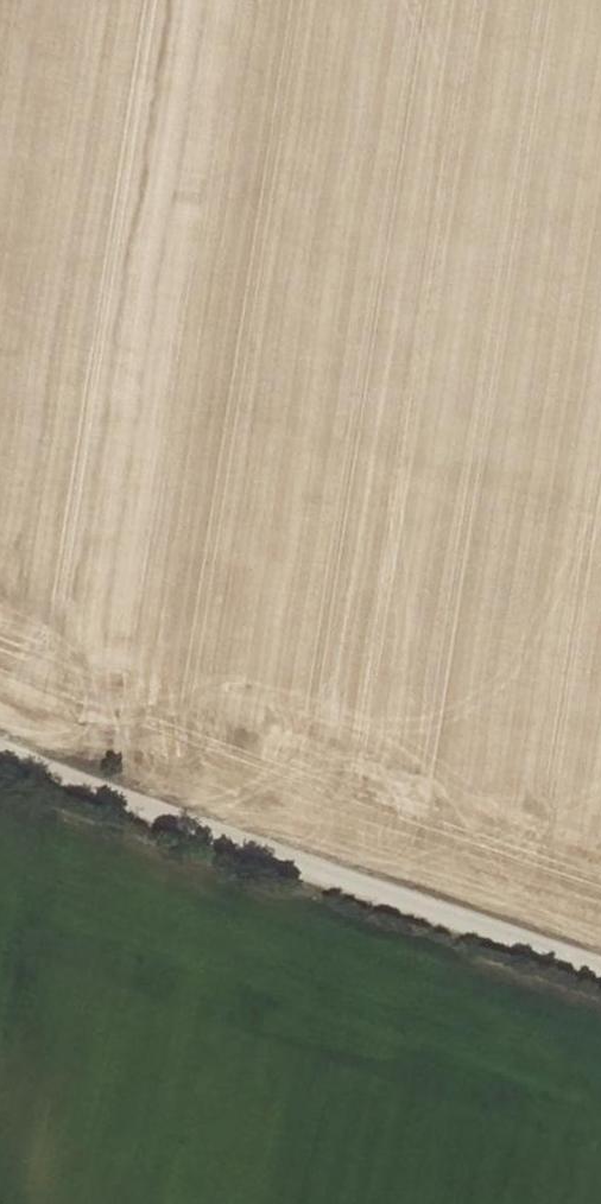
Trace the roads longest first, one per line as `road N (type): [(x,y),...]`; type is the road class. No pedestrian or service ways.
road 1 (track): [(600,960),(0,749)]

